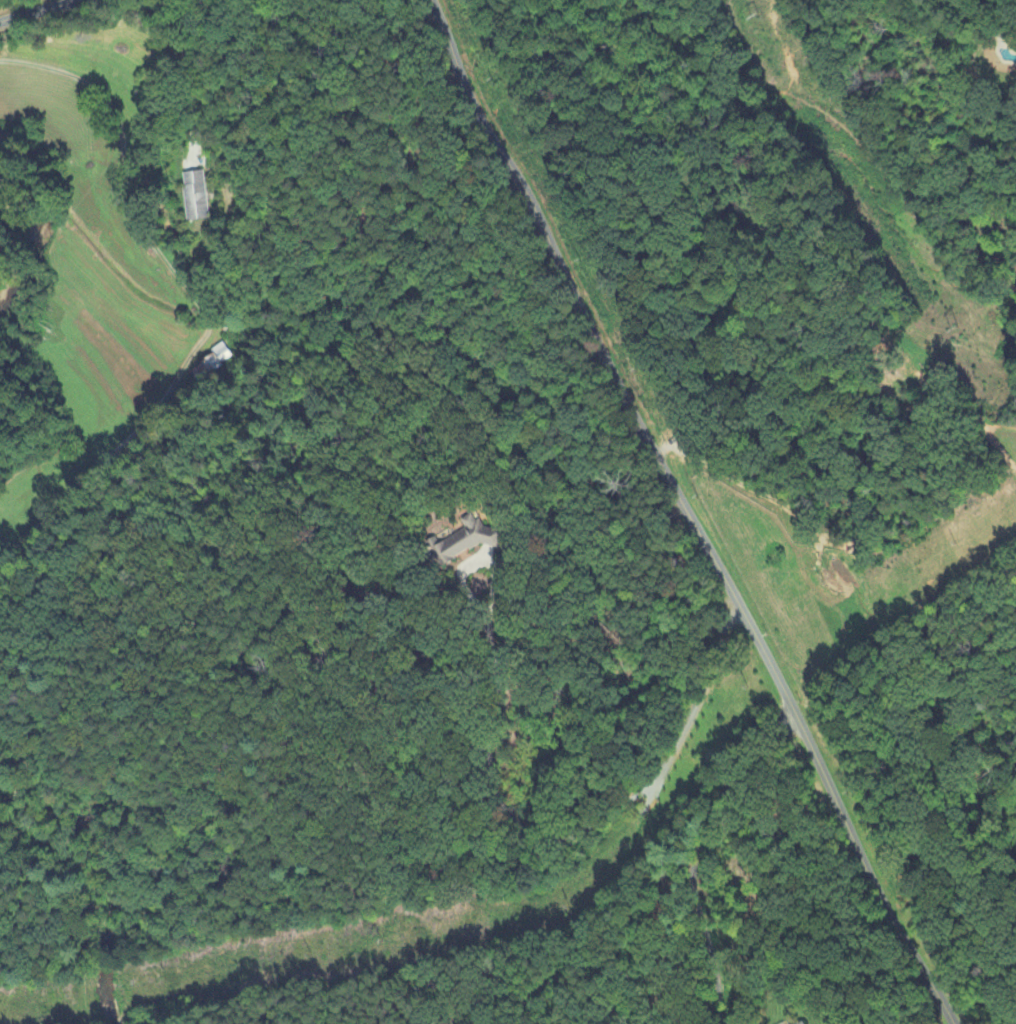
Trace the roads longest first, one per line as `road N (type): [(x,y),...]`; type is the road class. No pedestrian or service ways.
road 1 (tertiary): [(948,1023),(870,876),(744,595),(432,0)]

